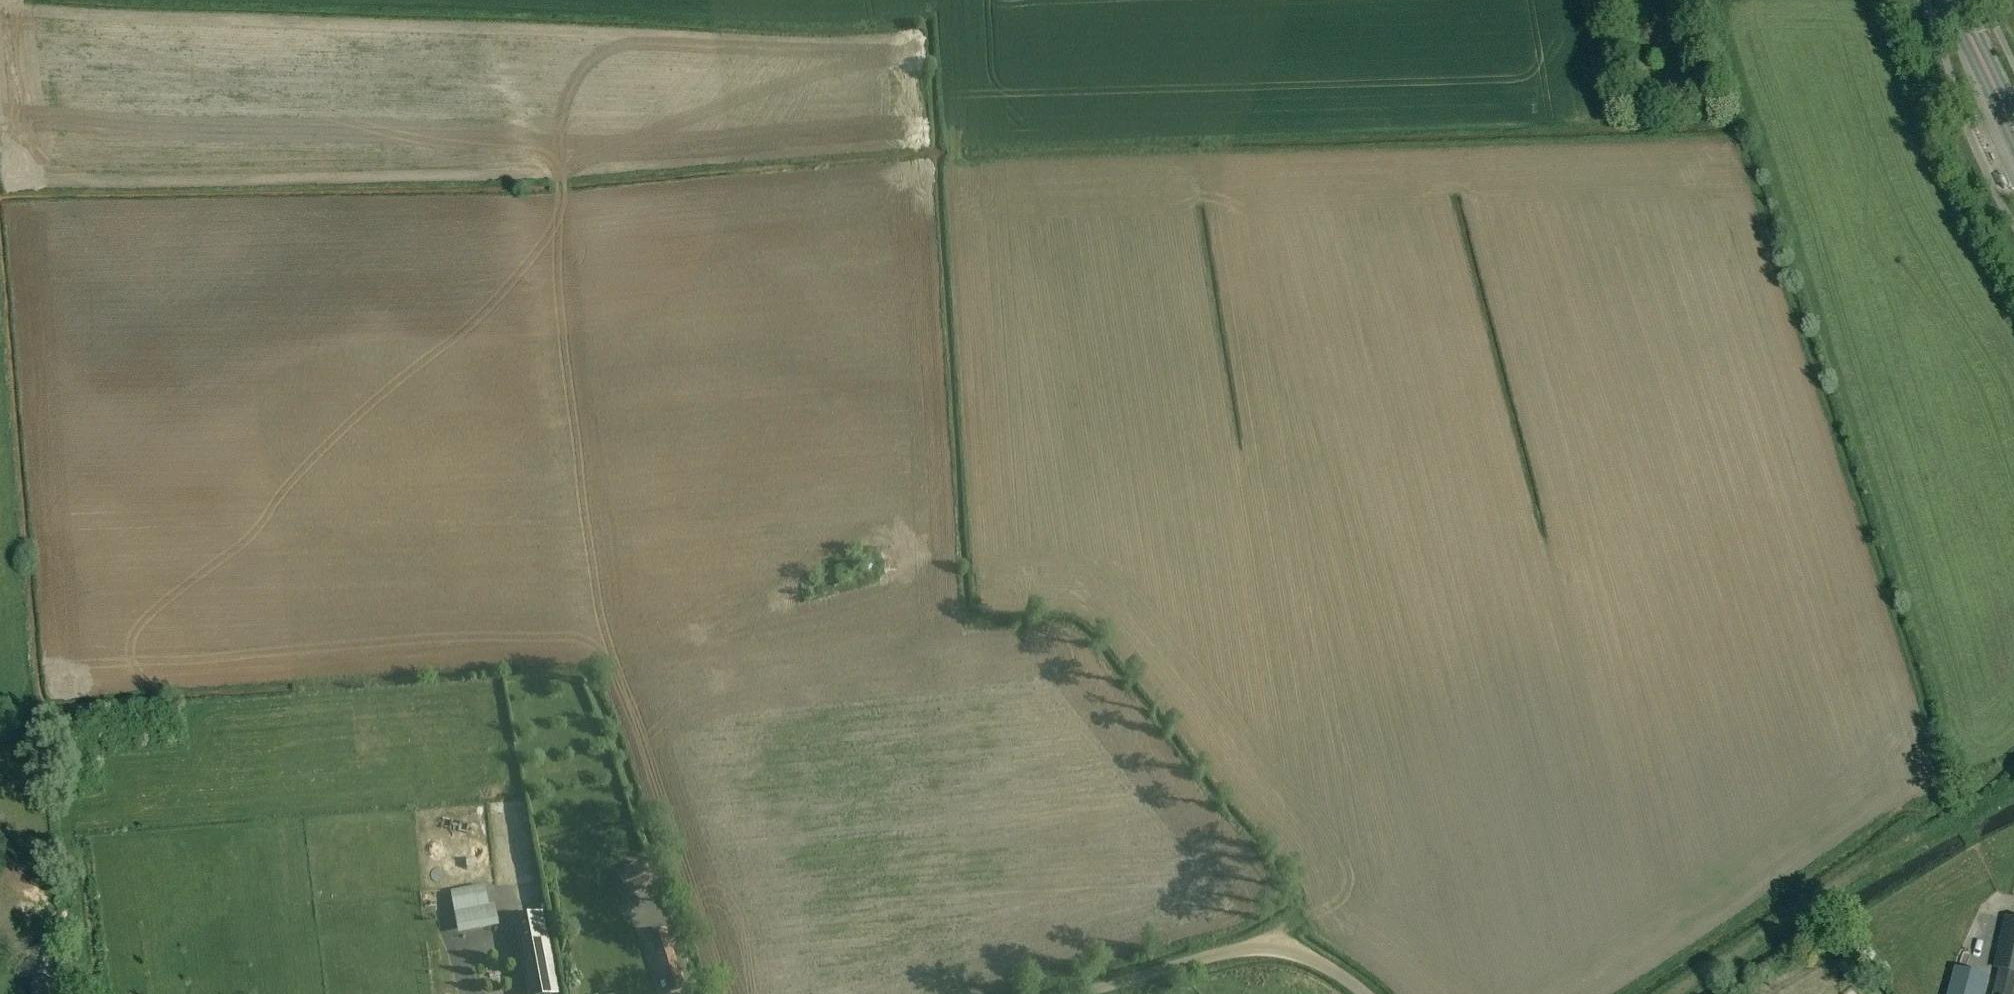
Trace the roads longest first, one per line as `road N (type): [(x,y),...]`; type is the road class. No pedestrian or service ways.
road 1 (unclassified): [(1365,993),(1315,961),(1261,950),(1077,993)]
road 2 (secondary): [(2013,126),(1951,0)]

